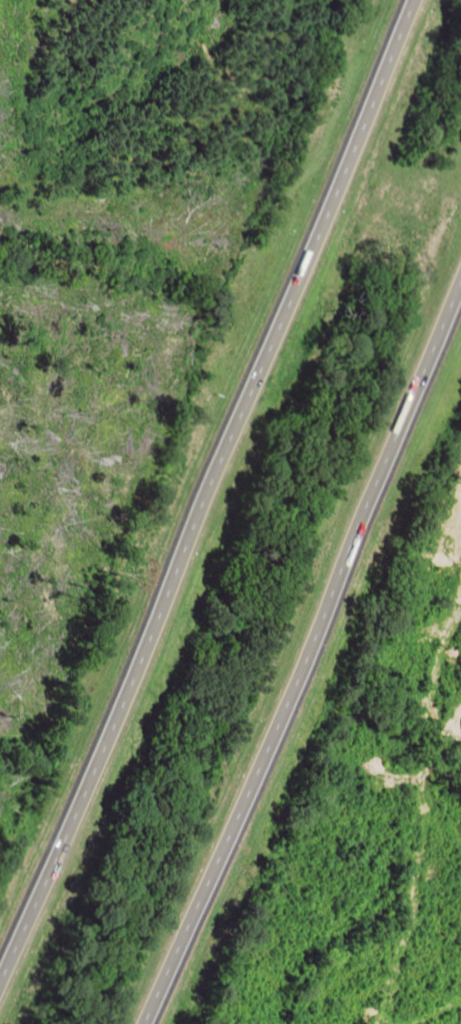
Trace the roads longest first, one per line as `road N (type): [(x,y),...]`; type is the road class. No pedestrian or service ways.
road 1 (motorway): [(410,0),(0,968)]
road 2 (motorway): [(151,1023),(460,276)]

